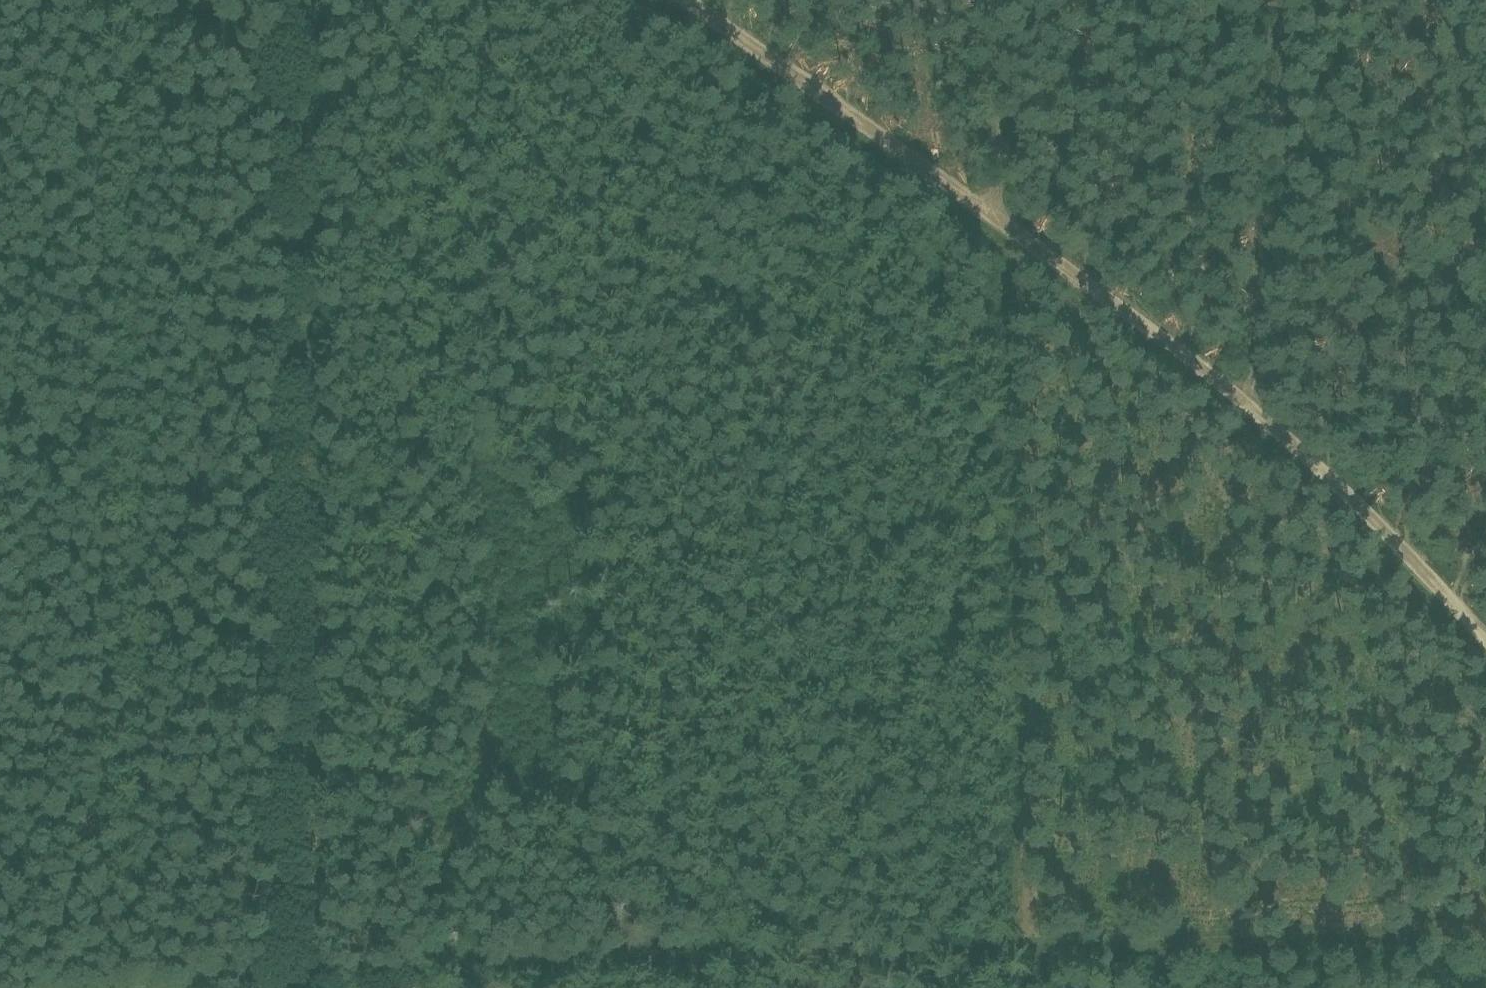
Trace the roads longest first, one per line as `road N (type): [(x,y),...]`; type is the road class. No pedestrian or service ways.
road 1 (track): [(1485,633),(698,0)]

